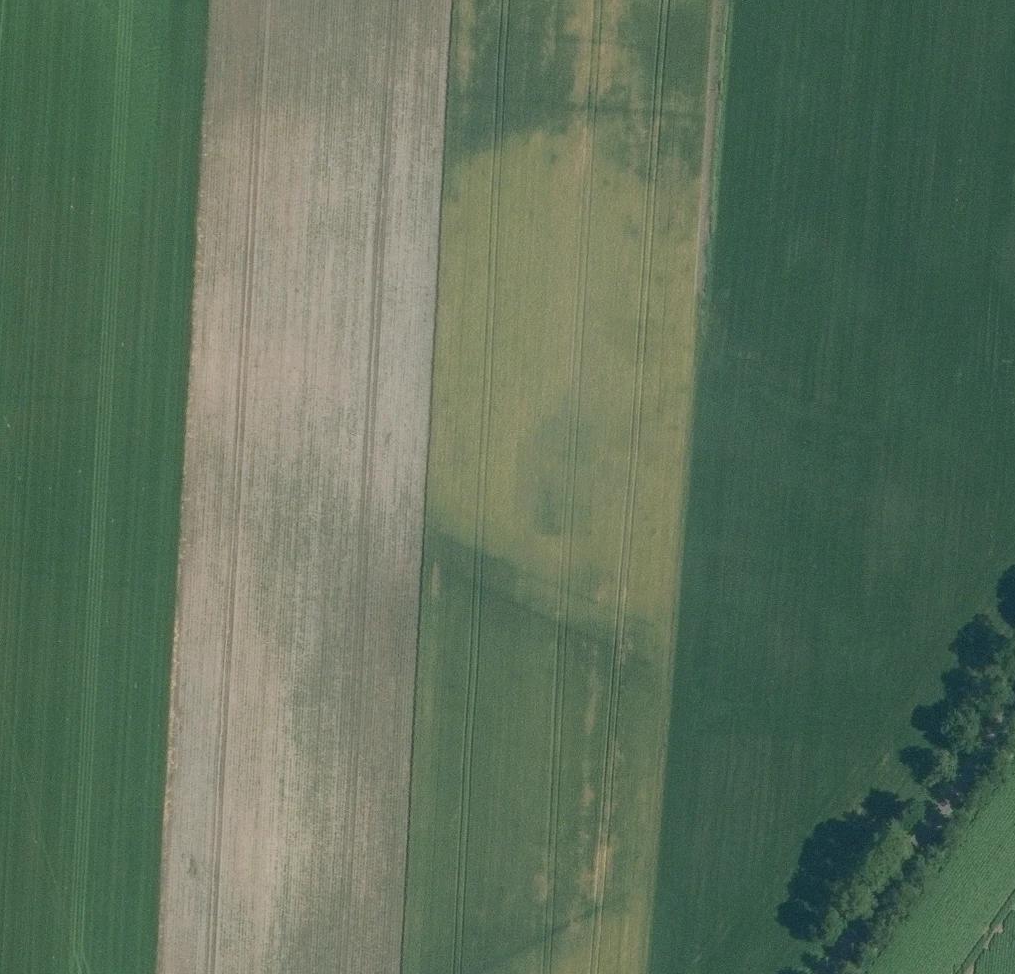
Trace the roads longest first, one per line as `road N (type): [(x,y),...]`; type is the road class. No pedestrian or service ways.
road 1 (unclassified): [(831,973),(1014,711)]

